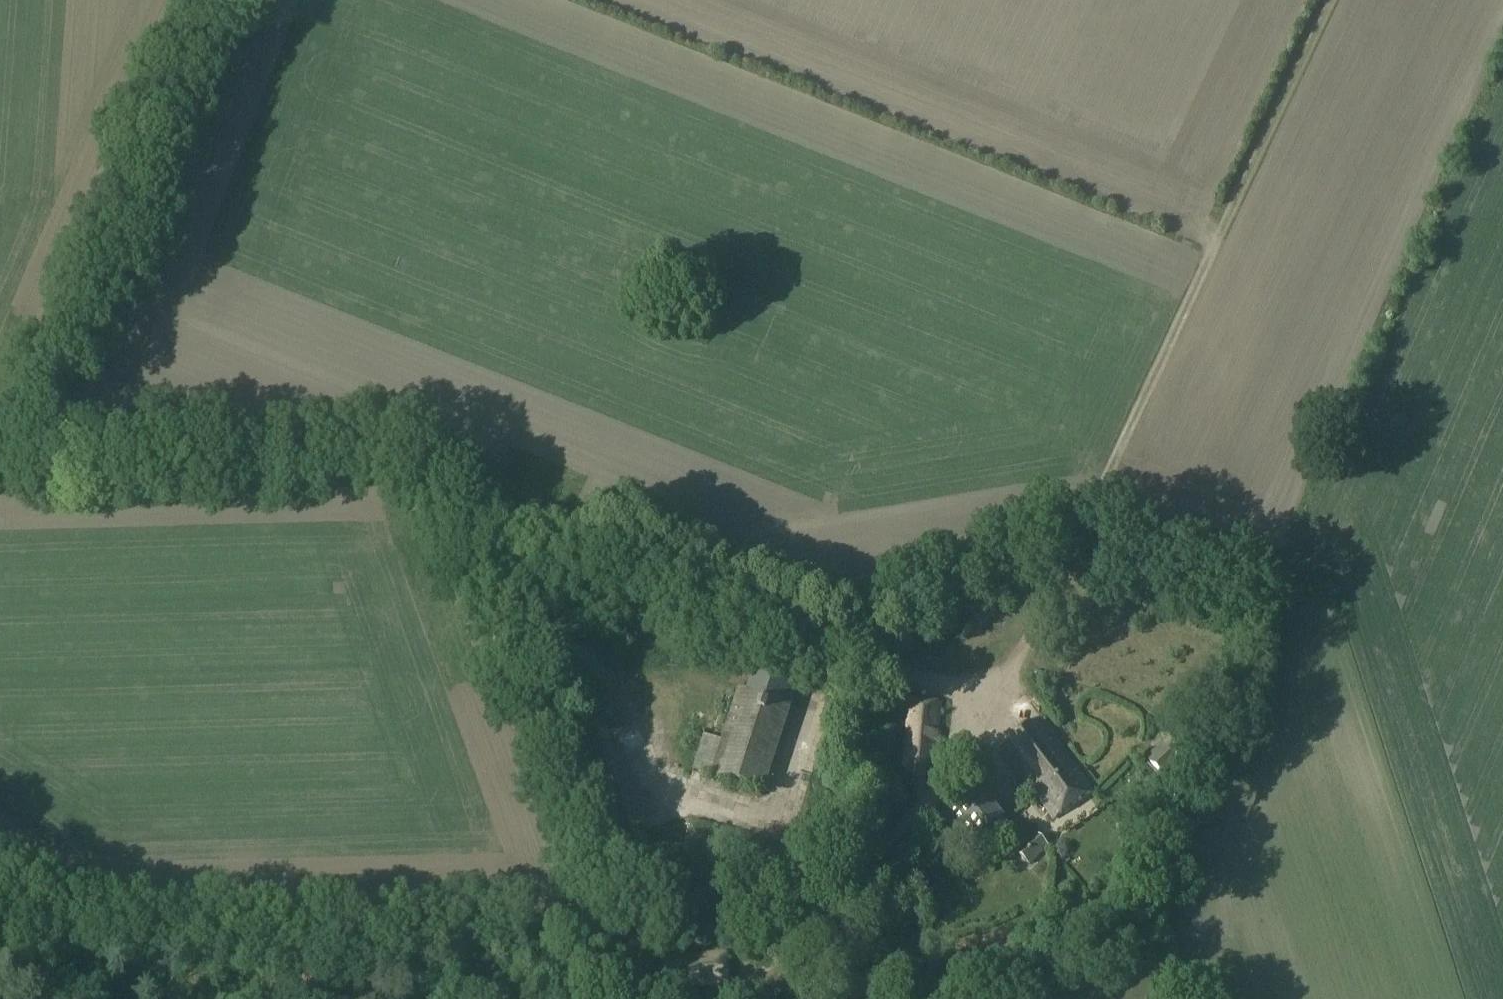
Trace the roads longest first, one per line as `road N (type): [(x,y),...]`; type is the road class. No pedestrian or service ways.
road 1 (track): [(1320,0),(1003,685),(916,800)]
road 2 (track): [(739,998),(916,800)]

